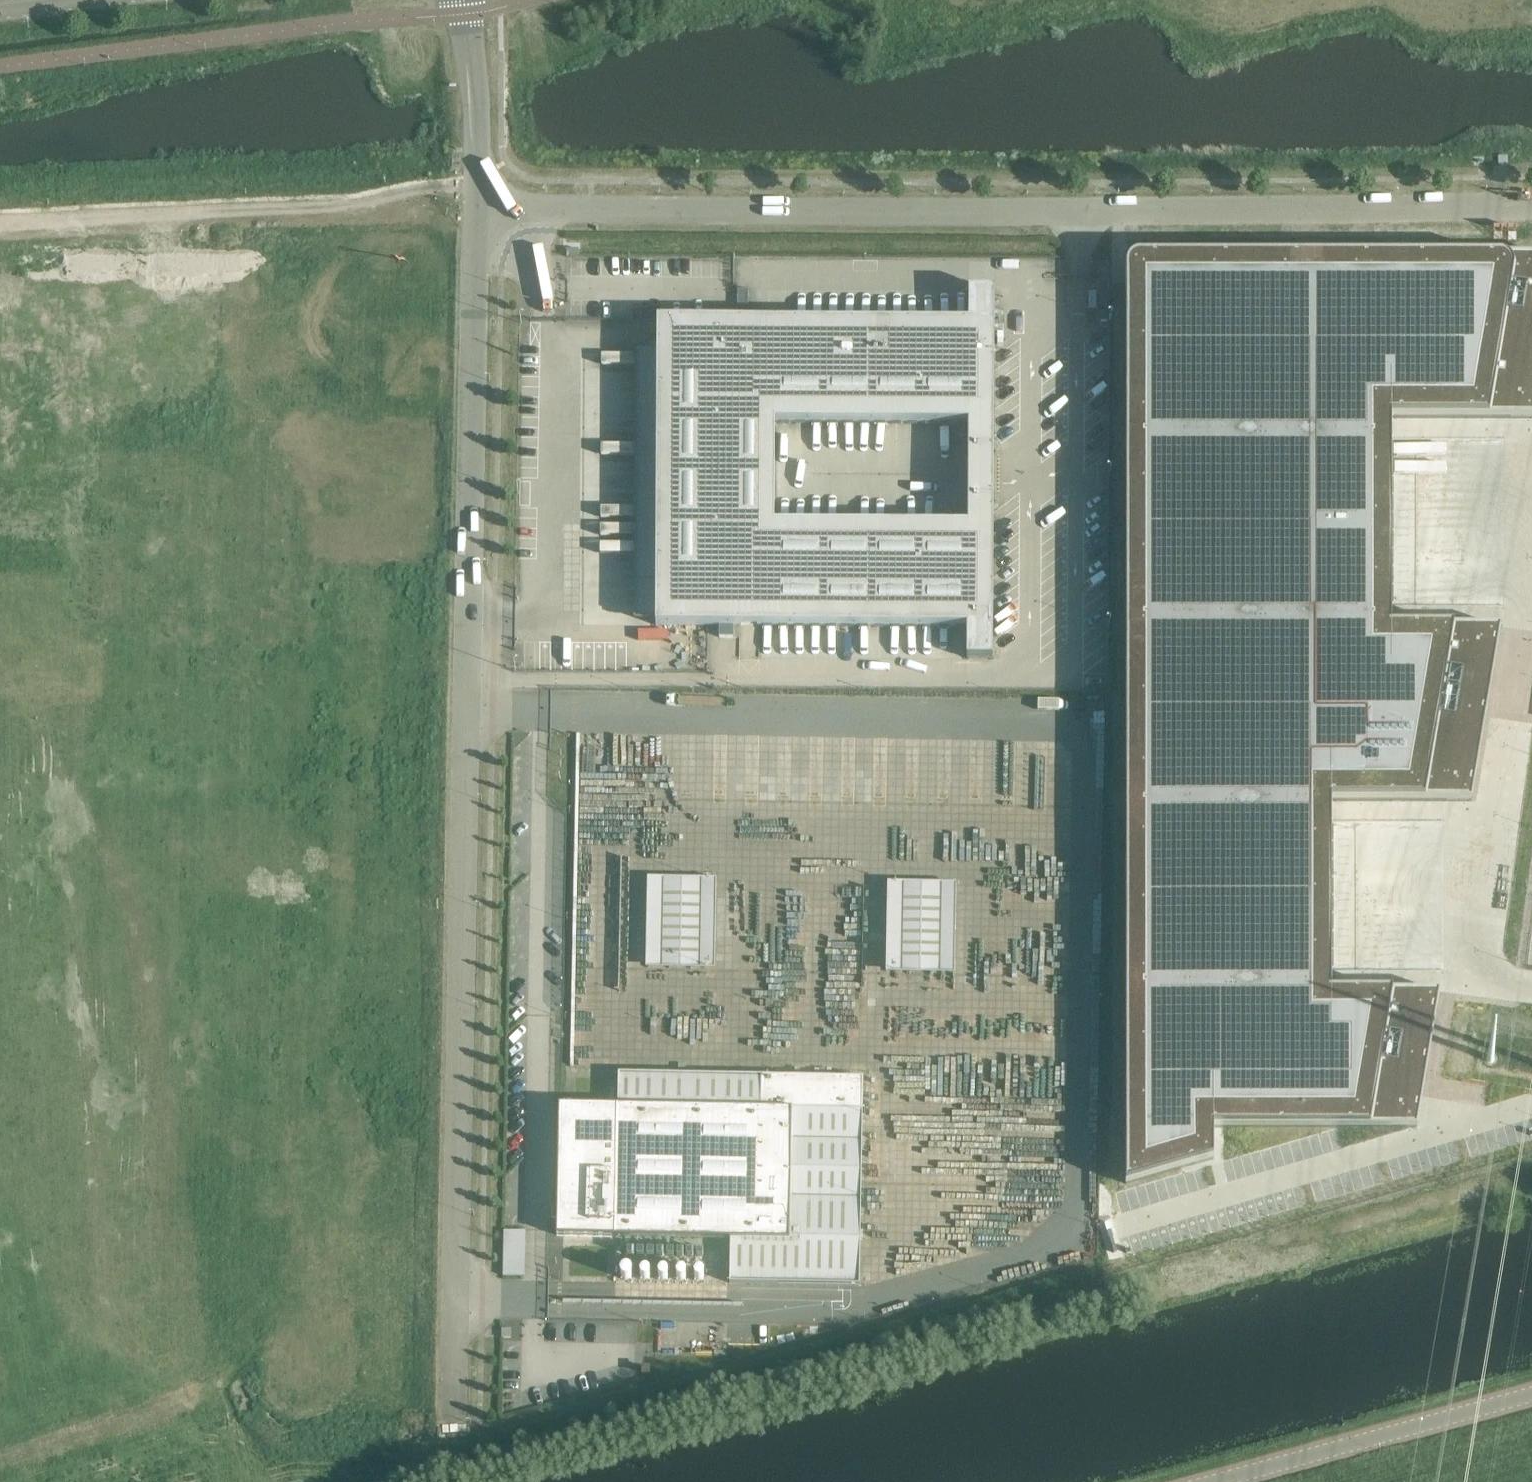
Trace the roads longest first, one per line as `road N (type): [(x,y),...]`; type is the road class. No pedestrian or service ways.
road 1 (unclassified): [(458,1431),(480,206)]
road 2 (unclassified): [(1531,206),(480,206)]
road 3 (tertiary): [(1213,1481),(1531,1394)]
road 4 (unclassified): [(480,206),(463,0)]

